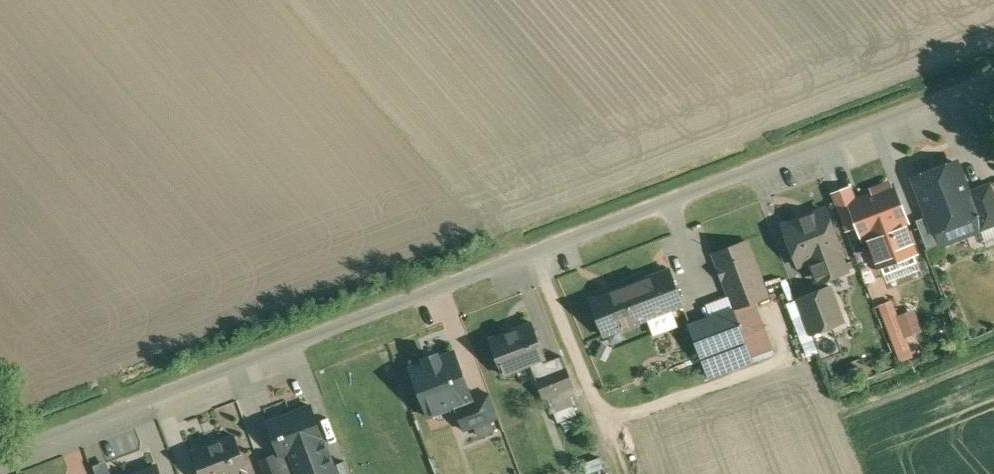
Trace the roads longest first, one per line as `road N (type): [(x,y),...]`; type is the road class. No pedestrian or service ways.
road 1 (unclassified): [(993,77),(537,260),(0,461)]

